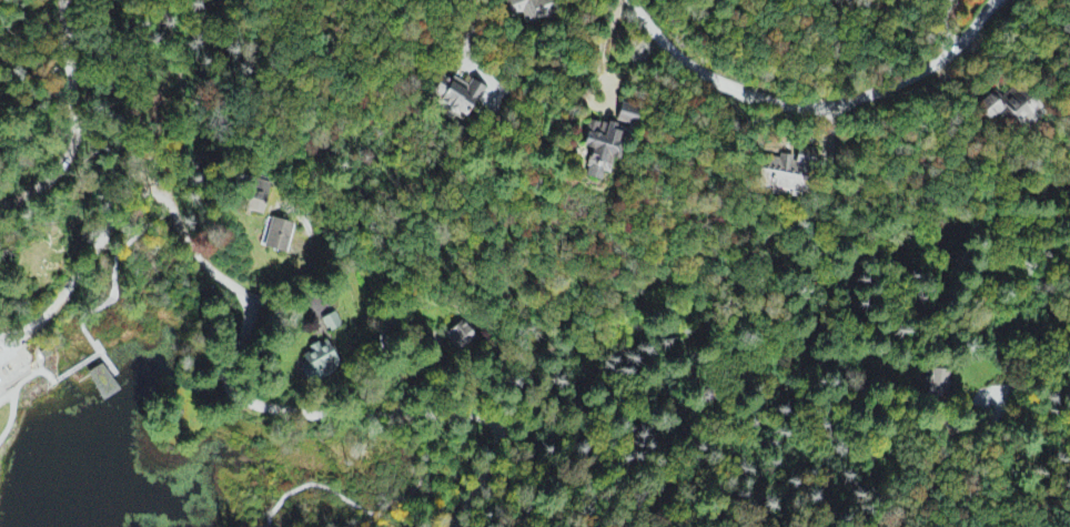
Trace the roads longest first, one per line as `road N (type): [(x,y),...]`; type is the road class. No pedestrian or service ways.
road 1 (residential): [(459,526),(503,443),(493,422),(330,417),(233,398),(224,376),(249,324),(248,303),(188,245),(157,197),(133,201),(48,316),(0,343)]
road 2 (residential): [(631,0),(697,68),(779,103),(821,105),(918,73),(962,41),(997,0)]
road 3 (residential): [(0,203),(60,180),(69,158),(65,0)]

